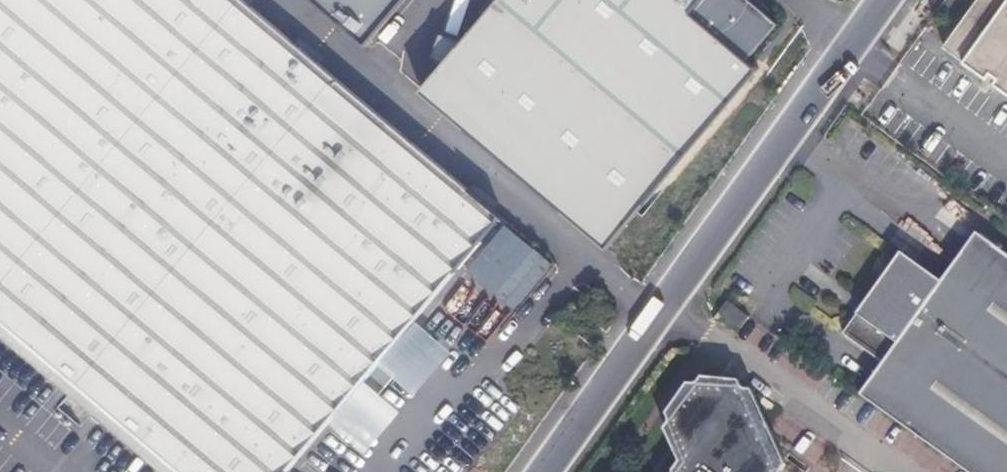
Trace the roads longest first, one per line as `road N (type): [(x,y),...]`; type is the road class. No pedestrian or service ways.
road 1 (unclassified): [(884,0),(540,471)]

